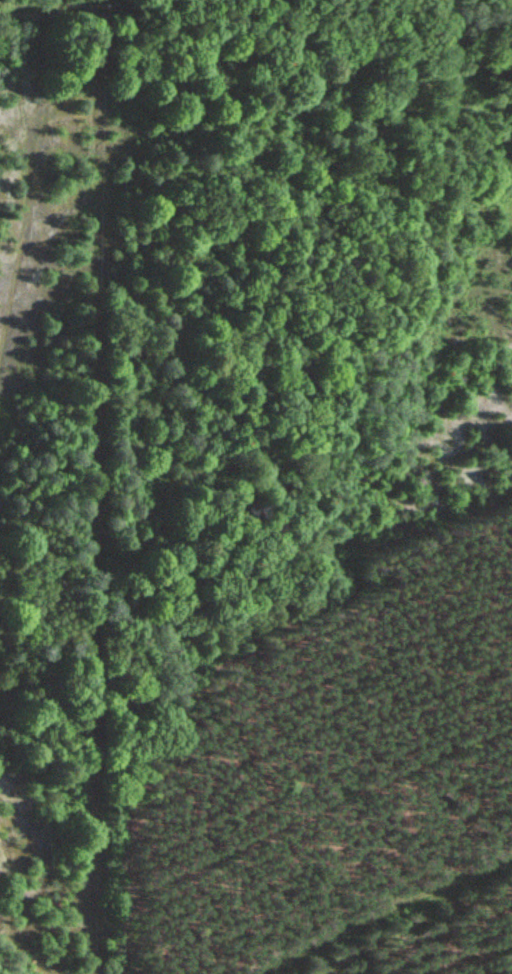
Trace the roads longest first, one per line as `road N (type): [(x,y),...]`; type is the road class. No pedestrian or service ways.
road 1 (track): [(46,1),(19,76),(28,200),(0,345)]
road 2 (track): [(256,973),(388,908),(511,859)]
road 3 (track): [(0,844),(17,881),(28,973)]

